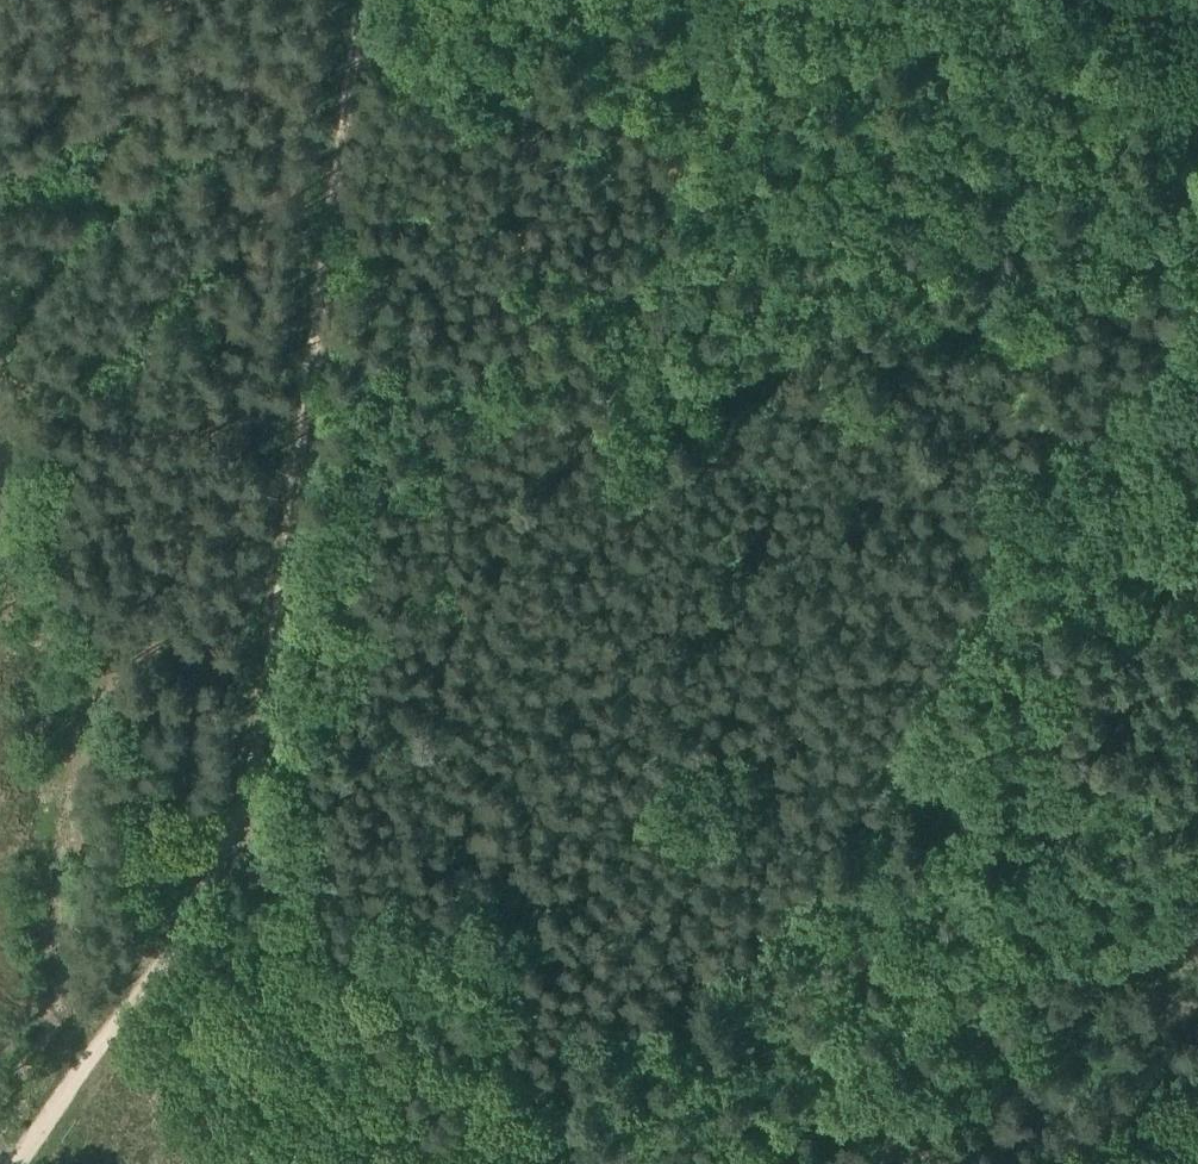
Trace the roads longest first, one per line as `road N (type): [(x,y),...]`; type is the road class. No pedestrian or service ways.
road 1 (track): [(233,842),(354,0)]
road 2 (track): [(1197,916),(863,1163)]
road 3 (track): [(16,1163),(233,842)]

